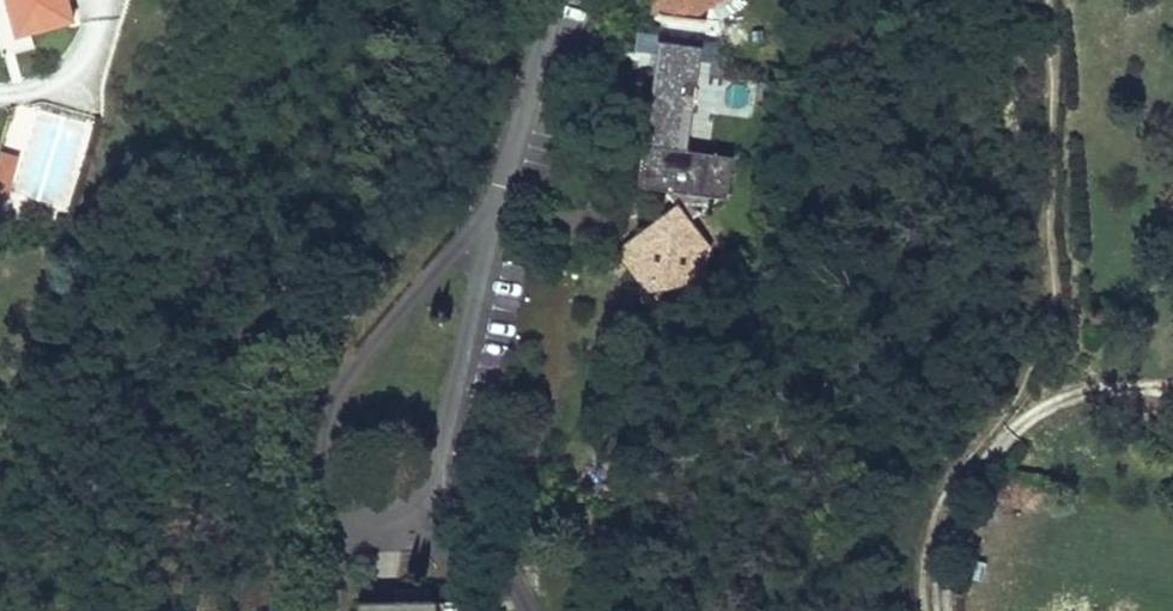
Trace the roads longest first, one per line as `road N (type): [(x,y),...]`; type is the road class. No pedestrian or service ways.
road 1 (residential): [(949,610),(942,551),(950,503),(998,441)]

